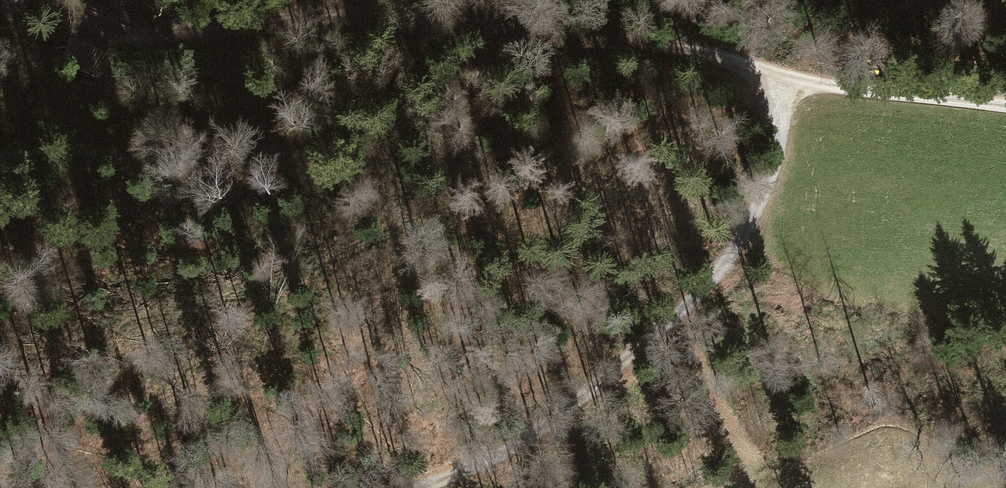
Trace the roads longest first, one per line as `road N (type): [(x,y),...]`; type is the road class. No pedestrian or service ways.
road 1 (track): [(1005,105),(779,87),(677,49),(339,16),(126,37),(80,24),(52,0)]
road 2 (track): [(779,87),(773,167),(740,245),(590,395),(523,447),(441,487)]

